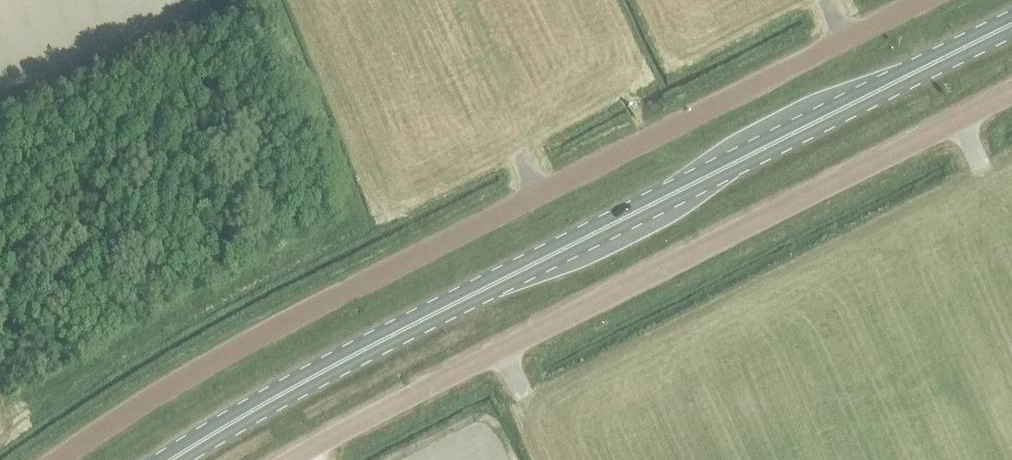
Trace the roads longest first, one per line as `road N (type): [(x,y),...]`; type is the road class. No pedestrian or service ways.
road 1 (unclassified): [(78,459),(315,302),(923,0)]
road 2 (primary): [(167,459),(407,325),(1011,25)]
road 3 (unclassified): [(299,459),(1011,97)]

